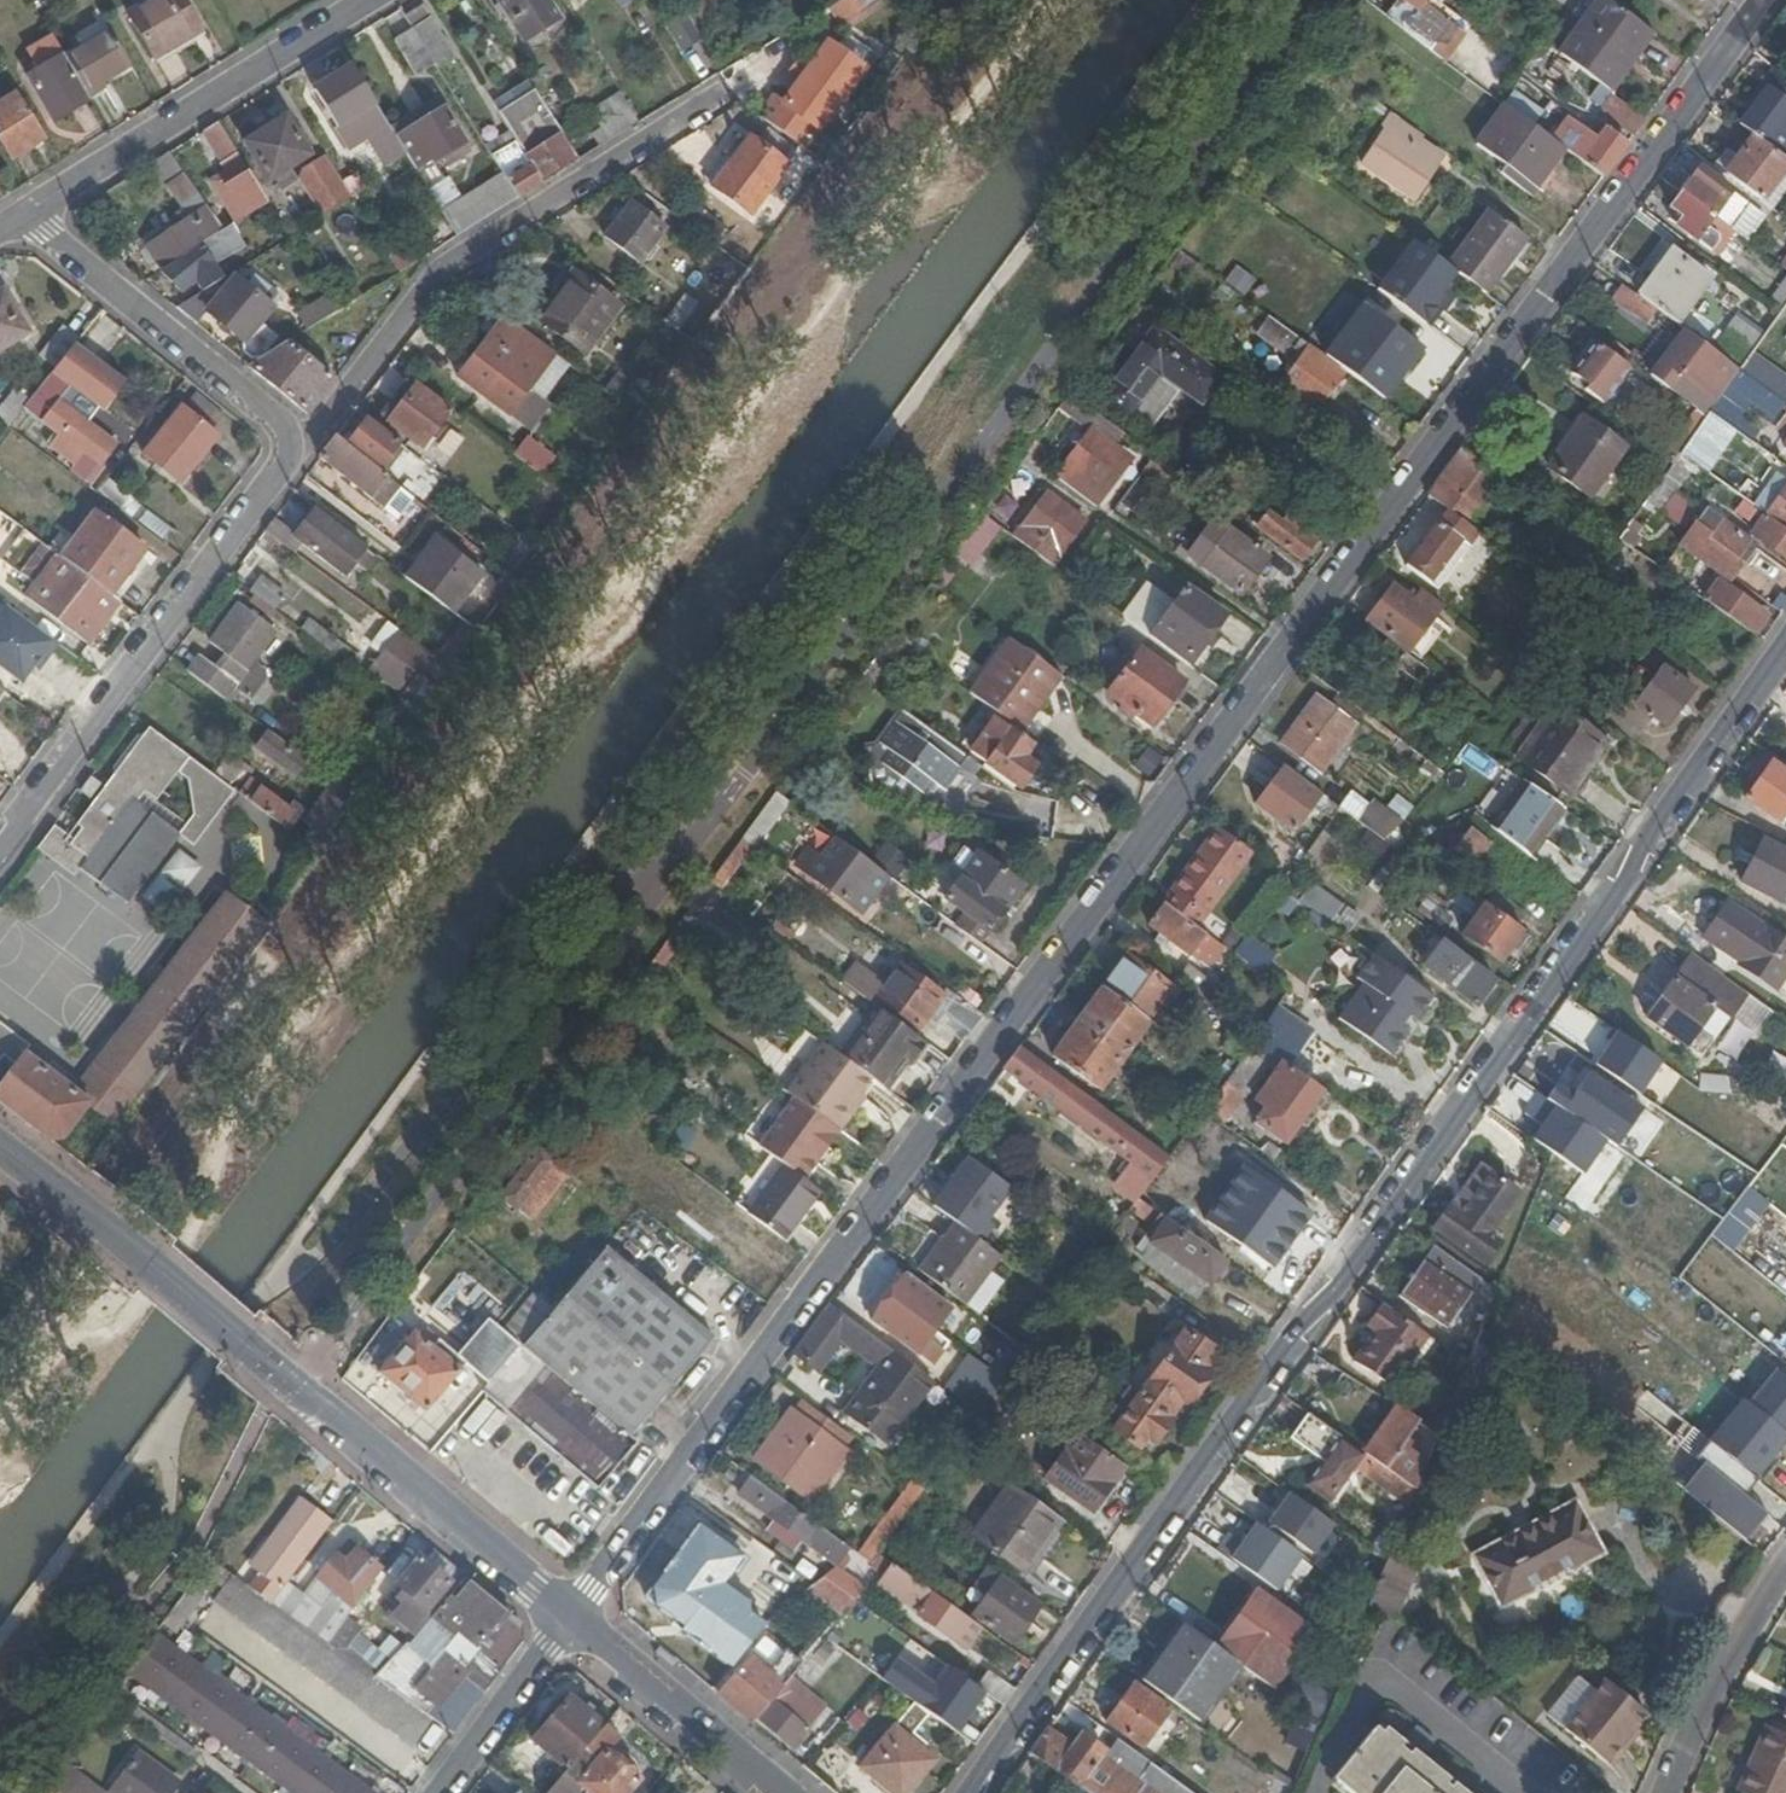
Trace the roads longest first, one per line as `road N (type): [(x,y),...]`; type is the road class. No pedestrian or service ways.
road 1 (residential): [(570,1615),(1493,354),(1765,0)]
road 2 (residential): [(1785,652),(1660,829),(1631,894),(1350,1287),(1297,1340),(974,1792)]
road 3 (residential): [(570,1615),(0,1147)]
road 4 (residential): [(302,438),(431,271),(728,86)]
road 5 (residential): [(0,846),(302,438)]
road 6 (residential): [(371,0),(28,211)]
road 7 (residential): [(302,438),(28,211)]
road 8 (residential): [(786,1792),(570,1615)]
road 9 (residential): [(1785,1570),(1676,1792)]
road 10 (residential): [(570,1615),(439,1792)]

